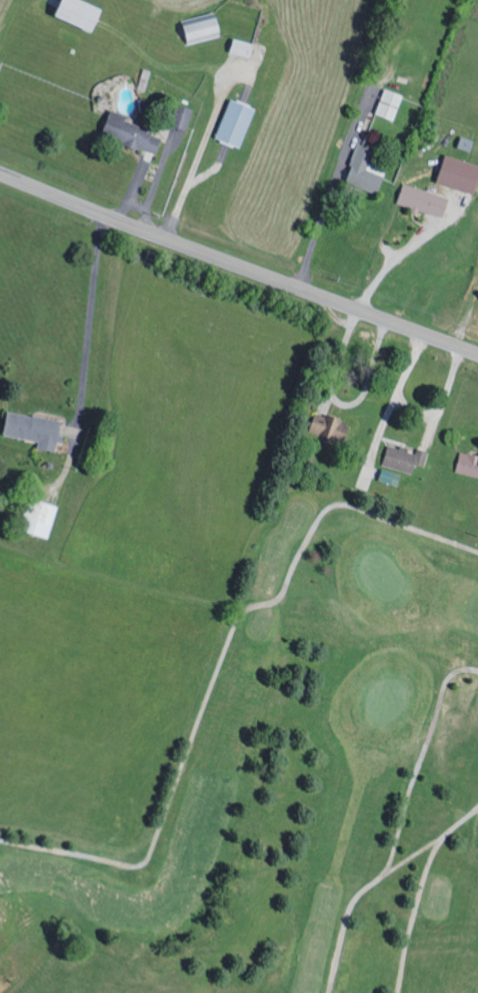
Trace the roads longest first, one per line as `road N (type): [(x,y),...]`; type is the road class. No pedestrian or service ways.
road 1 (primary): [(0,173),(477,354)]

